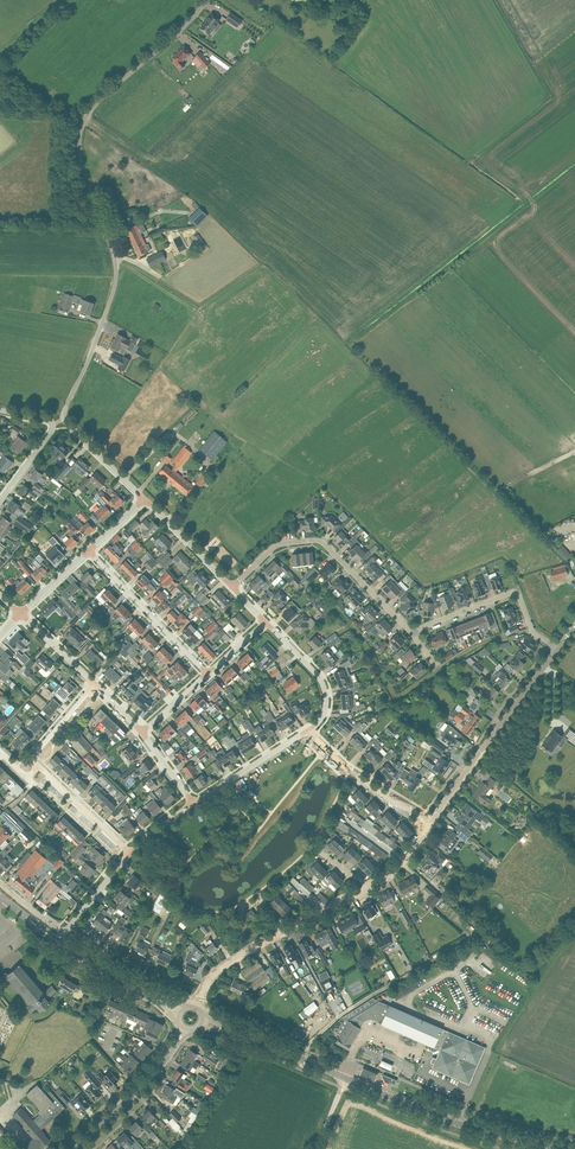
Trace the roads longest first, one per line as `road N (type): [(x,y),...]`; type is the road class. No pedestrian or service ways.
road 1 (unclassified): [(64,419),(114,293),(112,243),(82,164),(81,130),(89,111),(206,0)]
road 2 (secondary): [(571,1148),(459,1126),(341,1076)]
road 3 (residential): [(411,632),(317,540),(273,547),(232,588)]
road 4 (tertiary): [(430,822),(564,640)]
road 5 (residential): [(208,673),(89,551)]
road 6 (tertiary): [(72,1148),(150,1081),(184,1029)]
road 7 (residential): [(430,822),(351,772),(308,730)]
road 8 (residential): [(0,500),(52,425),(0,411)]
road 9 (residential): [(529,623),(511,593),(411,632)]
road 10 (residential): [(308,730),(324,712),(323,682),(265,621)]
road 11 (residential): [(194,802),(308,730)]
road 12 (secondary): [(341,1076),(222,1028)]
road 13 (residential): [(131,853),(38,768)]
road 14 (residential): [(232,588),(146,498)]
road 15 (tertiary): [(195,1005),(213,975),(290,930)]
road 16 (secondary): [(162,1000),(57,940)]

